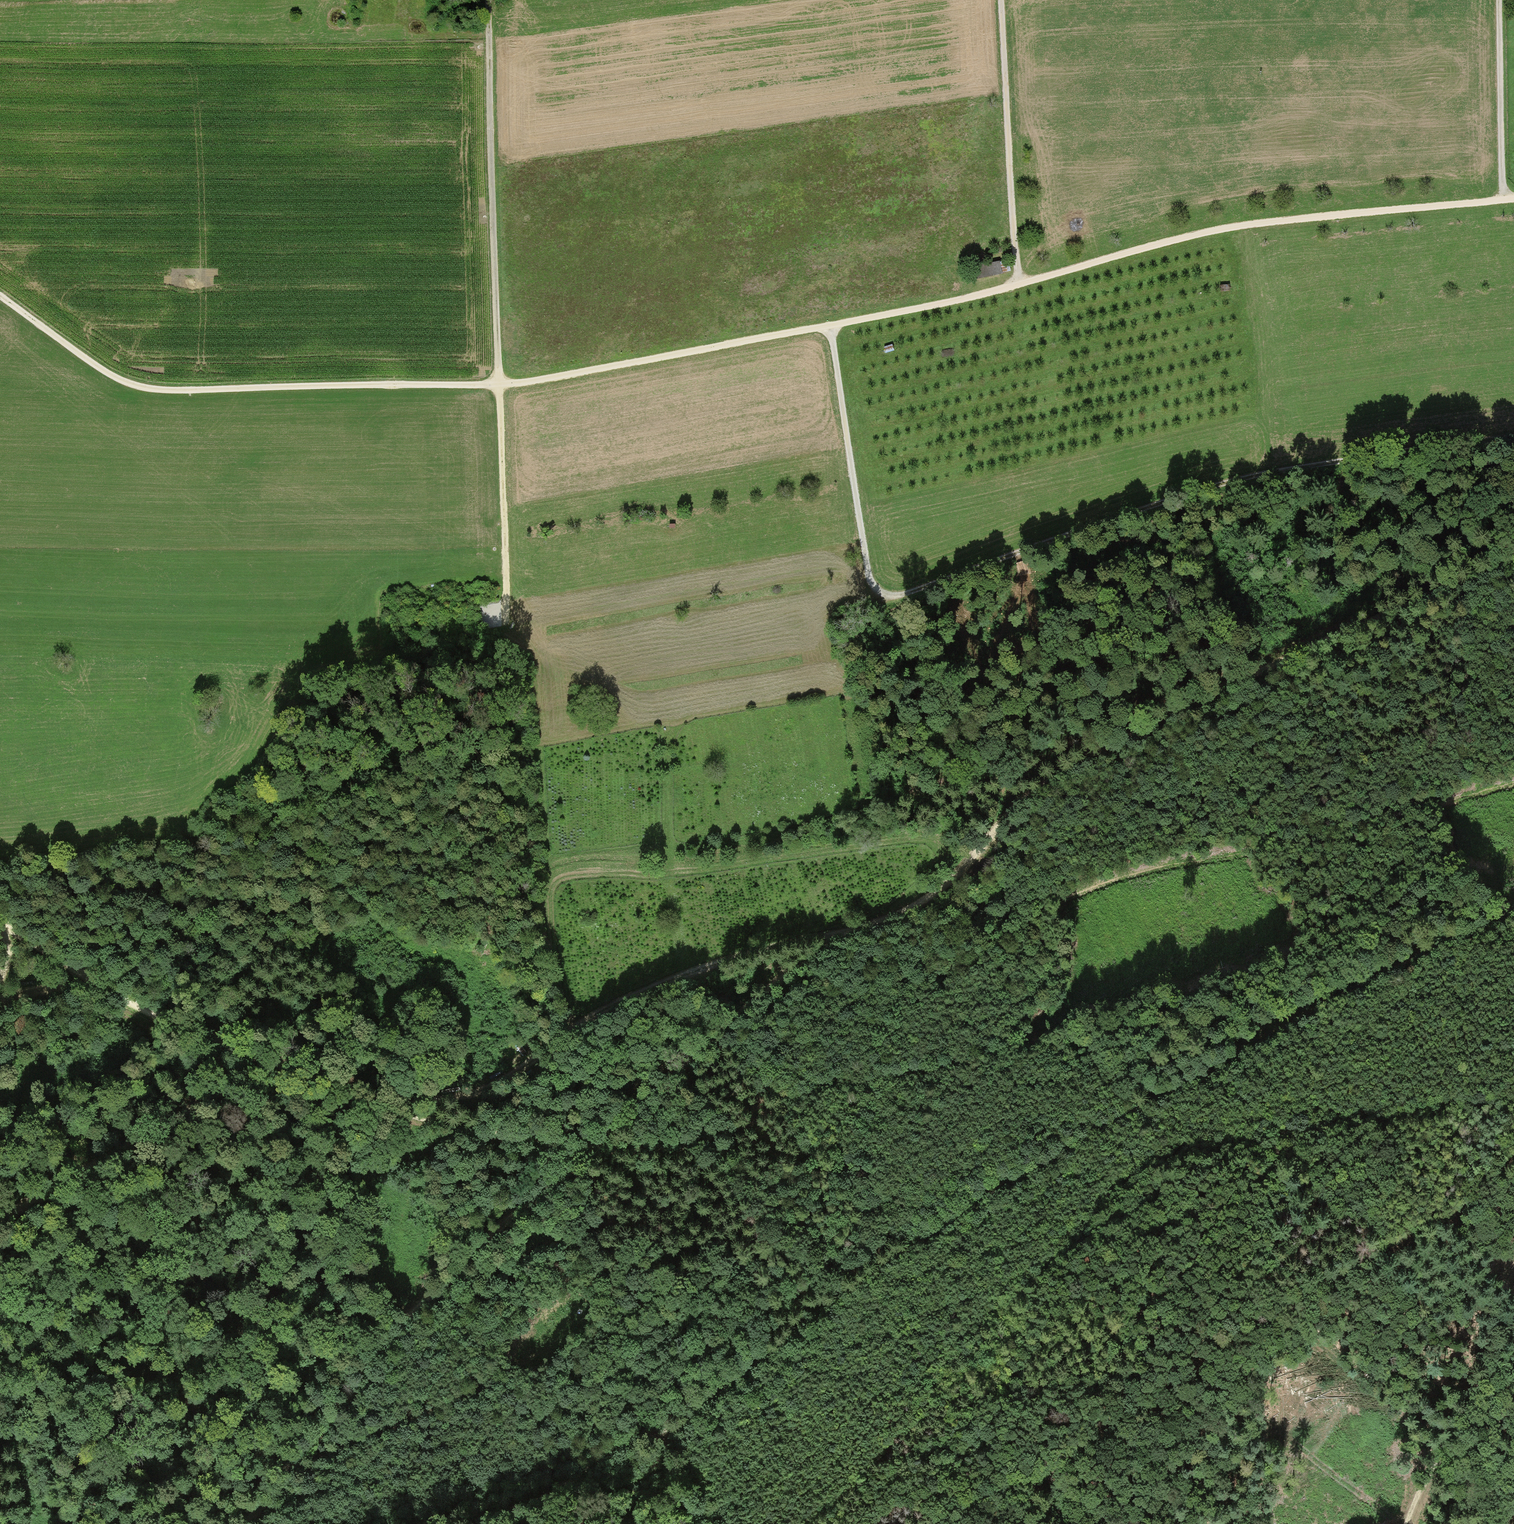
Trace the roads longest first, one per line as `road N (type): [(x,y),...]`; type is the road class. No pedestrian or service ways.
road 1 (track): [(0,299),(132,388),(497,387),(980,297),(1207,233),(1513,200)]
road 2 (track): [(1513,578),(1394,614),(1090,751),(1027,794),(977,851),(899,912),(861,931),(776,951),(753,1000),(581,1151)]
road 3 (track): [(1513,907),(1098,1130),(907,1248),(780,1343),(671,1439)]
road 4 (track): [(1513,450),(1216,502),(909,609),(885,607),(866,565),(827,327)]
road 5 (track): [(506,628),(487,0)]
road 6 (track): [(0,927),(118,997),(363,1101),(581,1151)]
road 7 (track): [(907,1248),(1135,1169),(1513,1095)]
road 8 (track): [(930,883),(1030,900),(1513,769)]
road 9 (track): [(581,1151),(381,1348),(243,1523)]
road 10 (track): [(1015,1043),(942,1066),(830,1084),(707,1140),(581,1151)]
road 11 (track): [(402,1112),(494,1079),(643,986),(776,951)]
road 12 (track): [(301,1073),(223,1092),(0,1222)]
road 13 (track): [(1018,285),(999,0)]
road 14 (track): [(671,1439),(619,1452),(559,1489),(416,1523)]
road 15 (track): [(1513,1315),(1415,1496),(1407,1523)]
road 16 (track): [(1504,201),(1499,0)]
road 17 (track): [(921,1523),(1048,1472),(1049,1523)]

